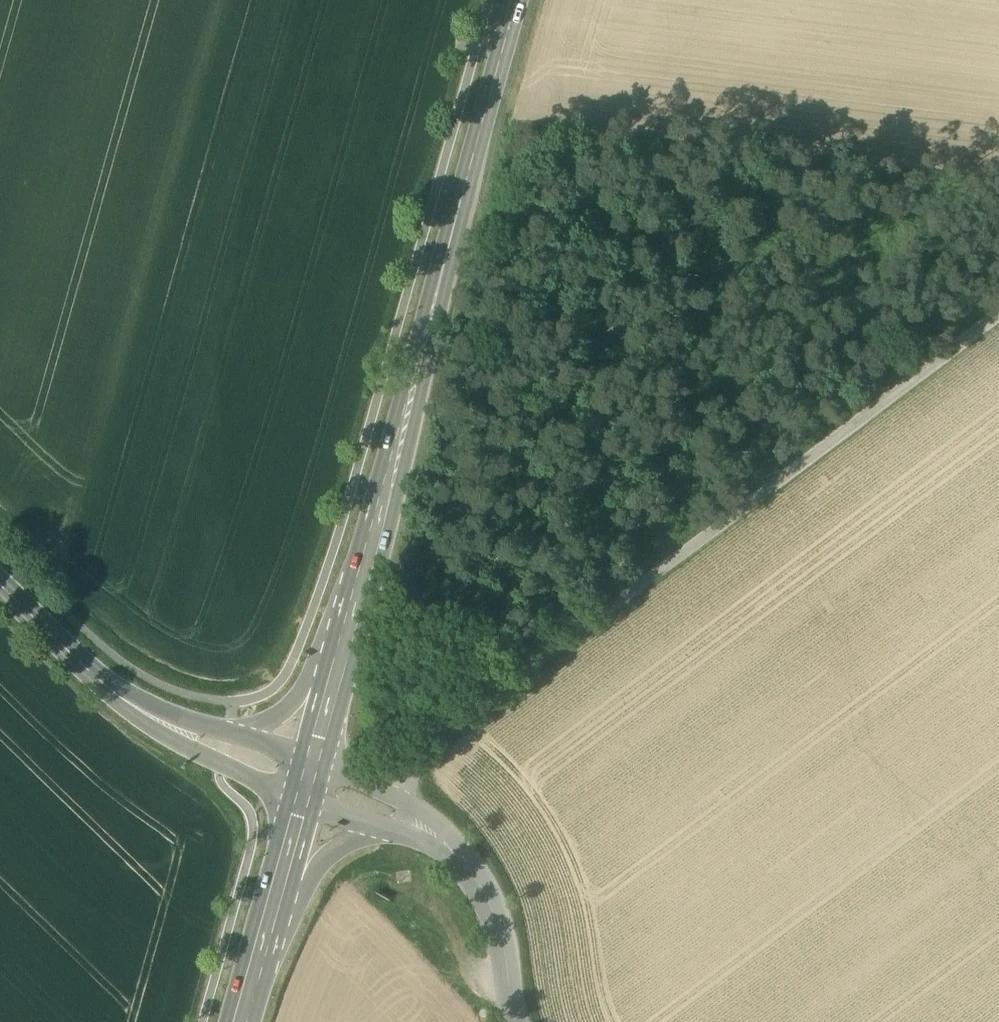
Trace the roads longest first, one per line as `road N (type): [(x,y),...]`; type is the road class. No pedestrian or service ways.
road 1 (secondary): [(308,777),(414,346),(512,0)]
road 2 (track): [(998,312),(417,751),(402,816)]
road 3 (tertiary): [(308,777),(166,726),(85,669),(0,586)]
road 4 (unclassified): [(516,1021),(490,904),(454,849),(308,777)]
road 5 (secondary): [(237,1021),(308,777)]

